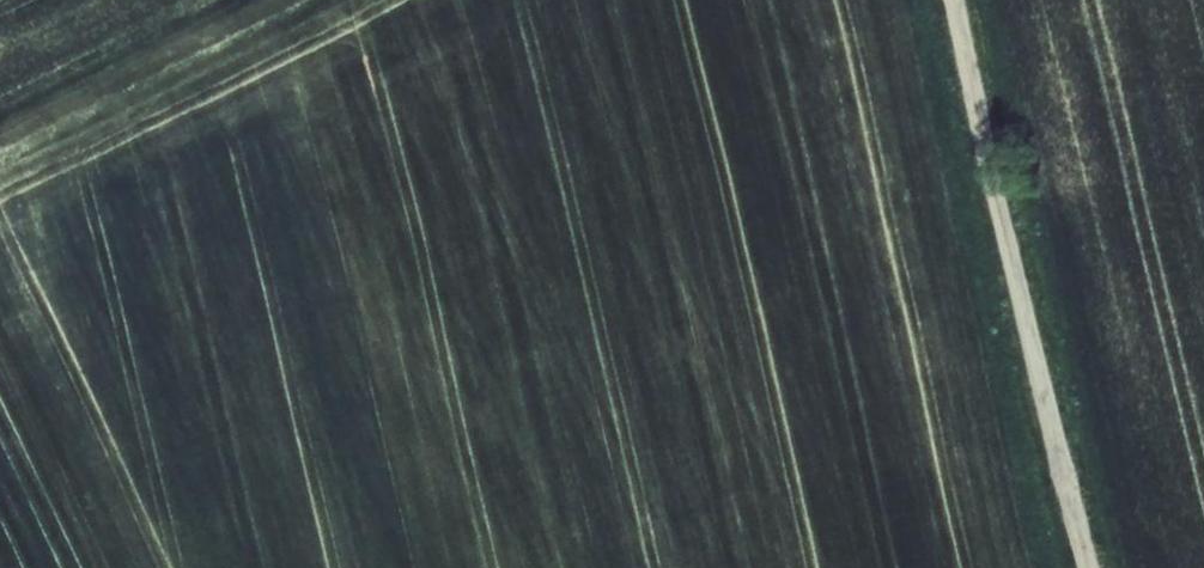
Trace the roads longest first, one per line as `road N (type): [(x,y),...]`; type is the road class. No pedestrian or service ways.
road 1 (track): [(952,0),(1045,404),(1092,567)]

